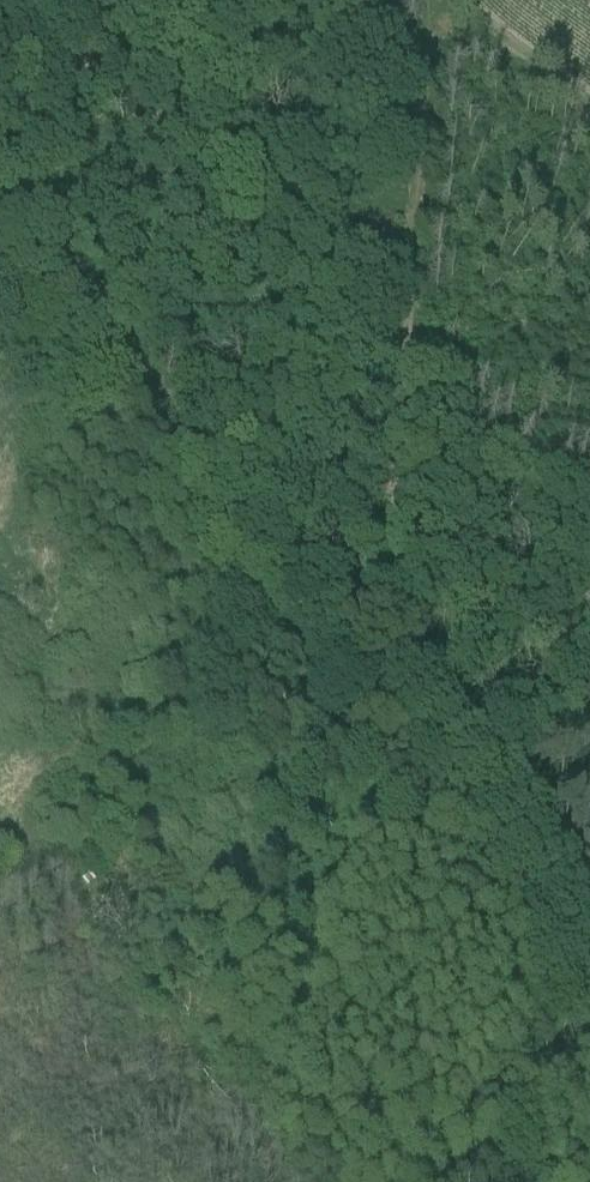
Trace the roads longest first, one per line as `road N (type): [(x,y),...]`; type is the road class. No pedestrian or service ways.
road 1 (track): [(578,1001),(451,780),(259,542),(0,109)]
road 2 (track): [(589,907),(437,669),(398,495),(419,0)]
road 3 (track): [(578,1001),(514,1181)]
road 4 (track): [(589,100),(456,0)]
road 5 (track): [(589,629),(437,669)]

